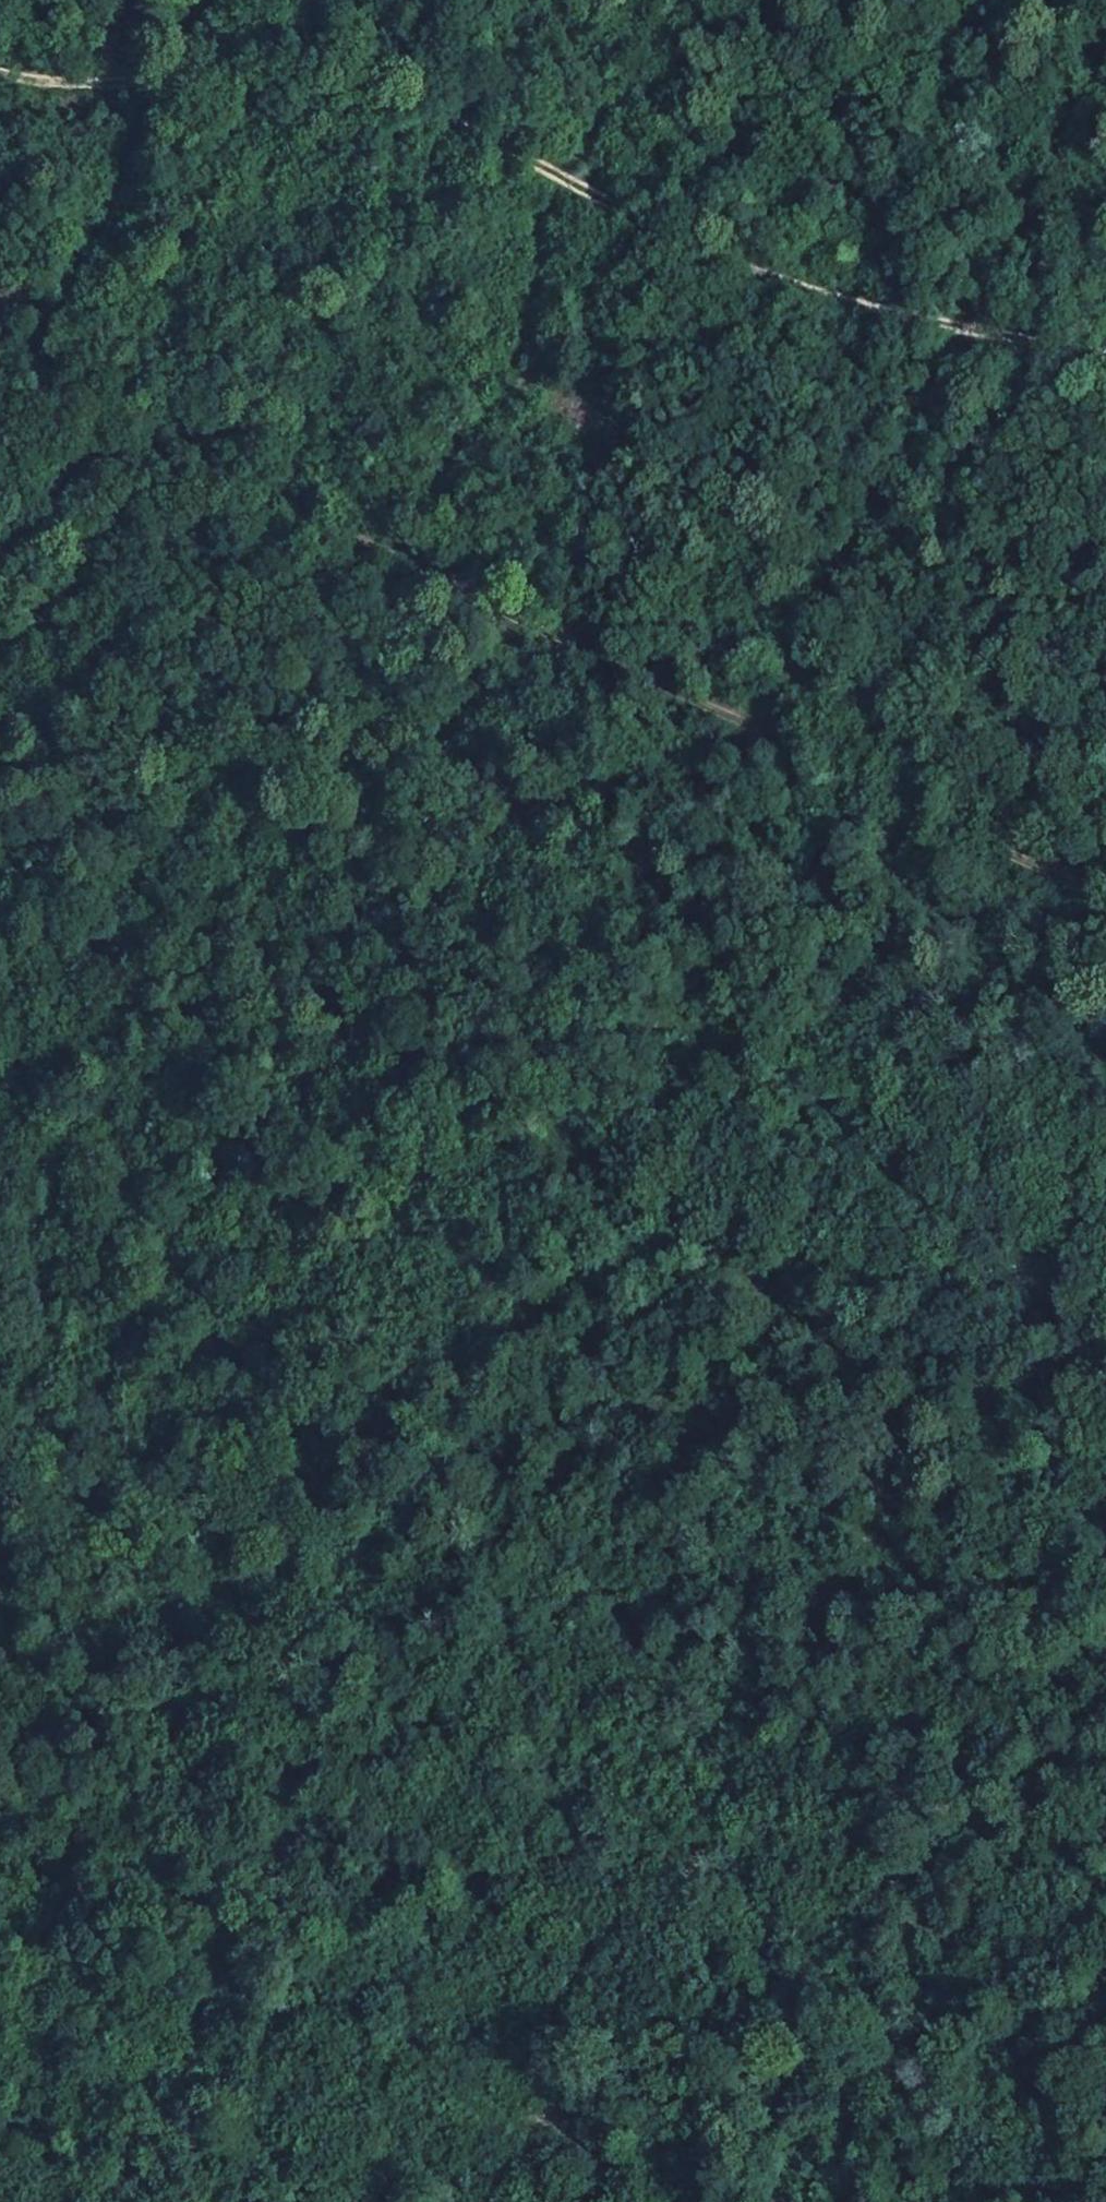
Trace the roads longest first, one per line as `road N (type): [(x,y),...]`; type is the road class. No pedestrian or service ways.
road 1 (track): [(175,2201),(0,2106)]

